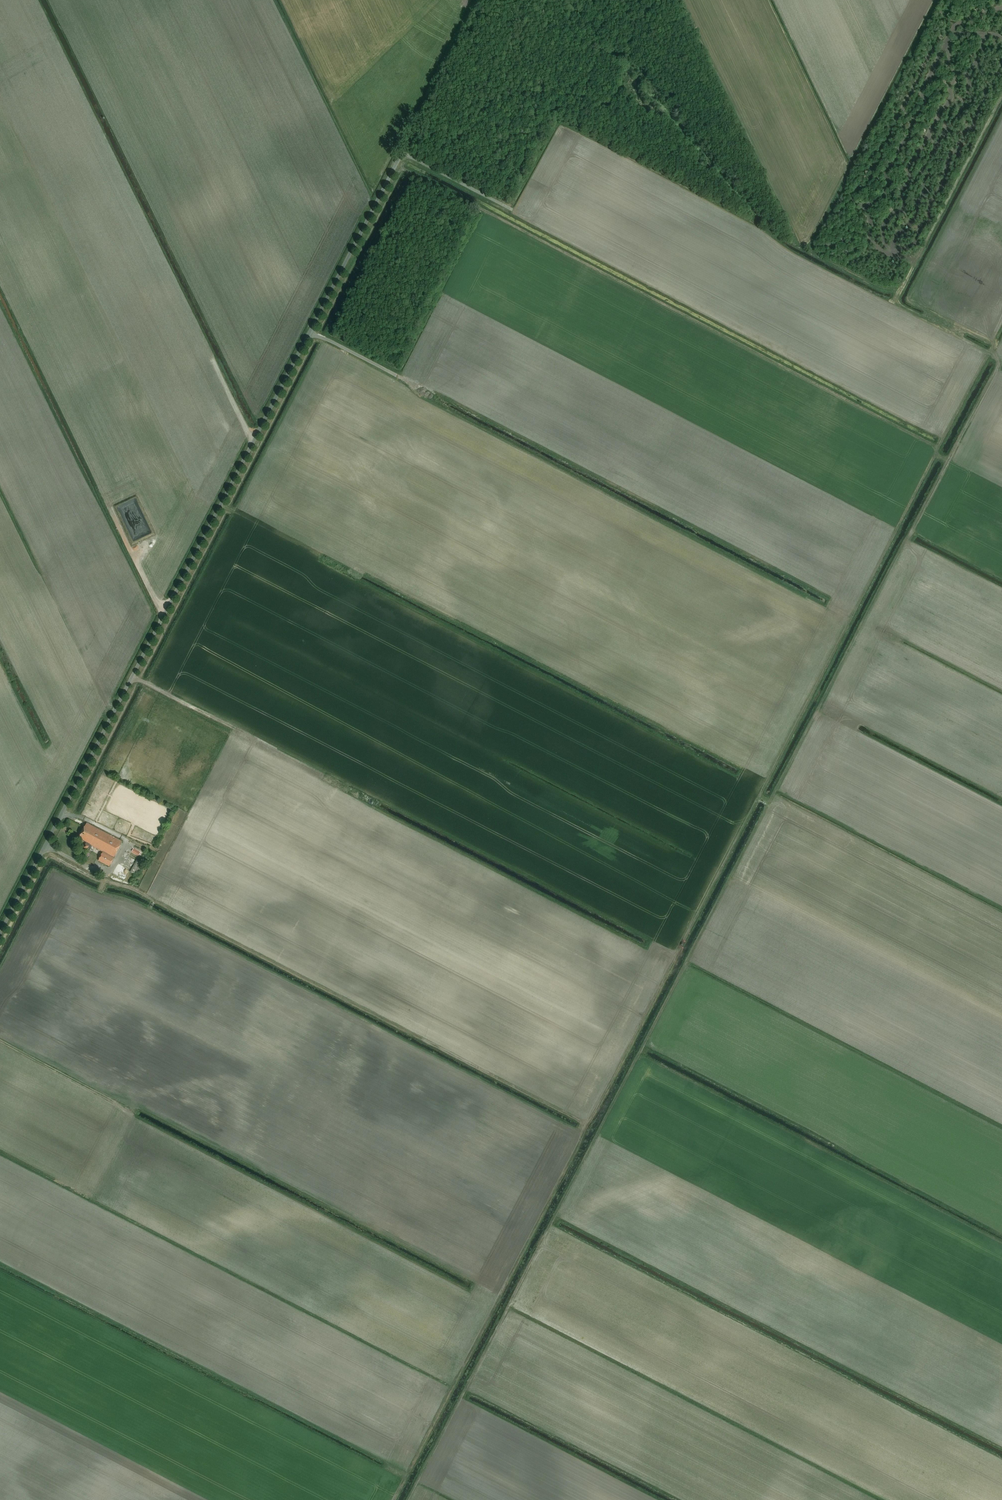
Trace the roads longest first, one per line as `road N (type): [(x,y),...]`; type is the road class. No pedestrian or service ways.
road 1 (unclassified): [(0,932),(400,155)]
road 2 (track): [(1001,96),(900,293)]
road 3 (unclassified): [(508,210),(400,155)]

